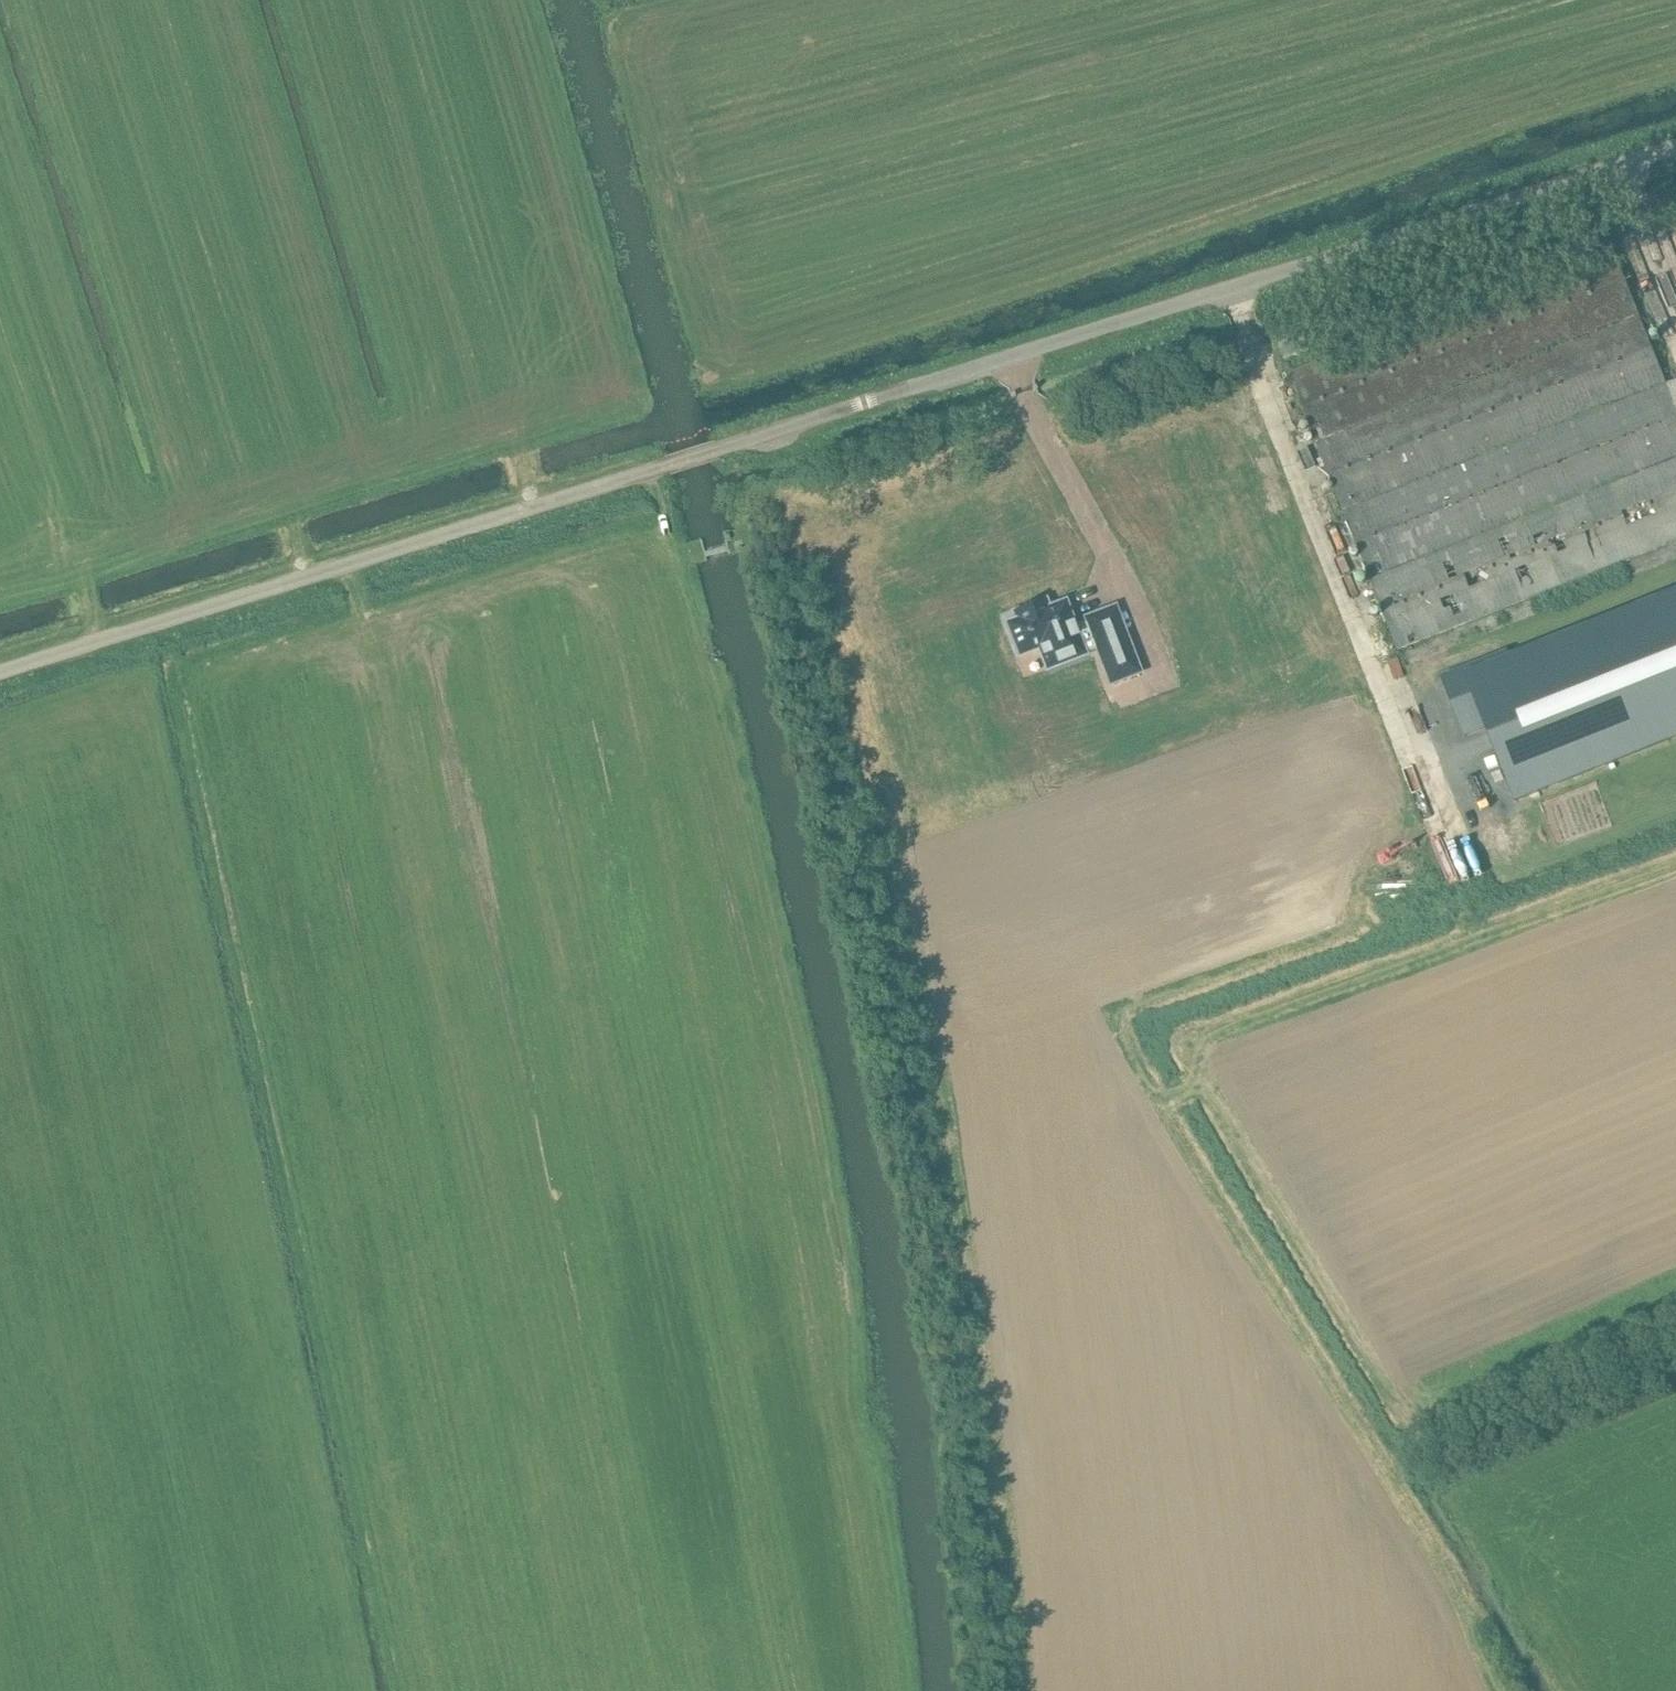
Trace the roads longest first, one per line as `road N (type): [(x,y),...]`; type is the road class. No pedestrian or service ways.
road 1 (unclassified): [(0,671),(1675,147)]

